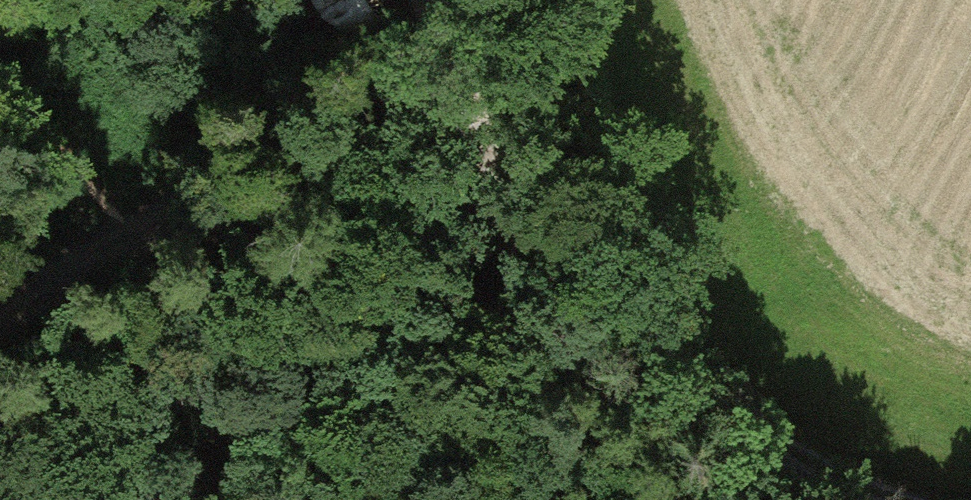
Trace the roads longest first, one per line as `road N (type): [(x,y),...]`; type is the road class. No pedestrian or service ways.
road 1 (track): [(501,169),(156,222),(0,319)]
road 2 (track): [(501,169),(623,310),(753,435)]
road 3 (track): [(412,0),(501,169)]
road 4 (track): [(753,435),(911,499)]

